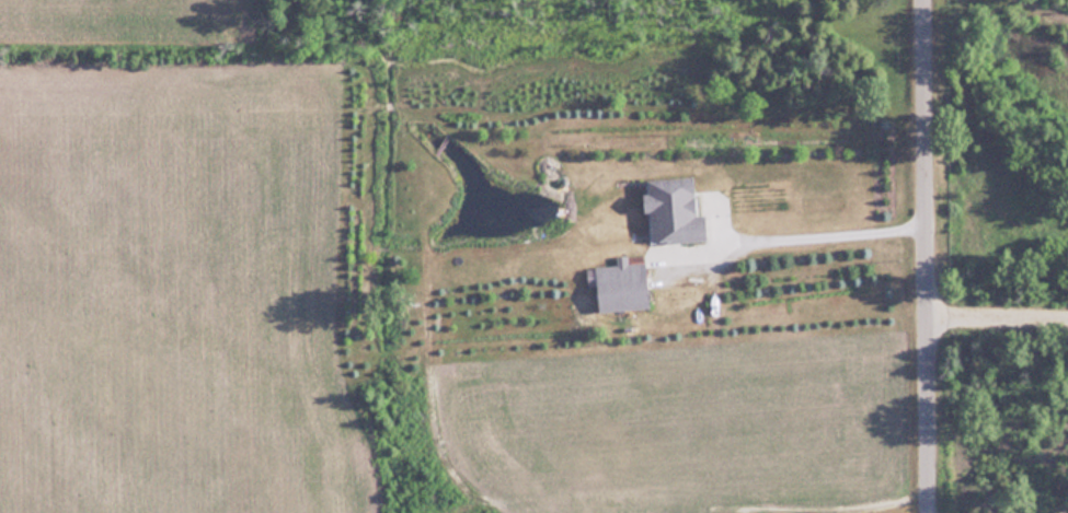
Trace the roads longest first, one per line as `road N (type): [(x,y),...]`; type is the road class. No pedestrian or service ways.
road 1 (residential): [(929,512),(923,0)]
road 2 (residential): [(927,322),(1067,315)]

